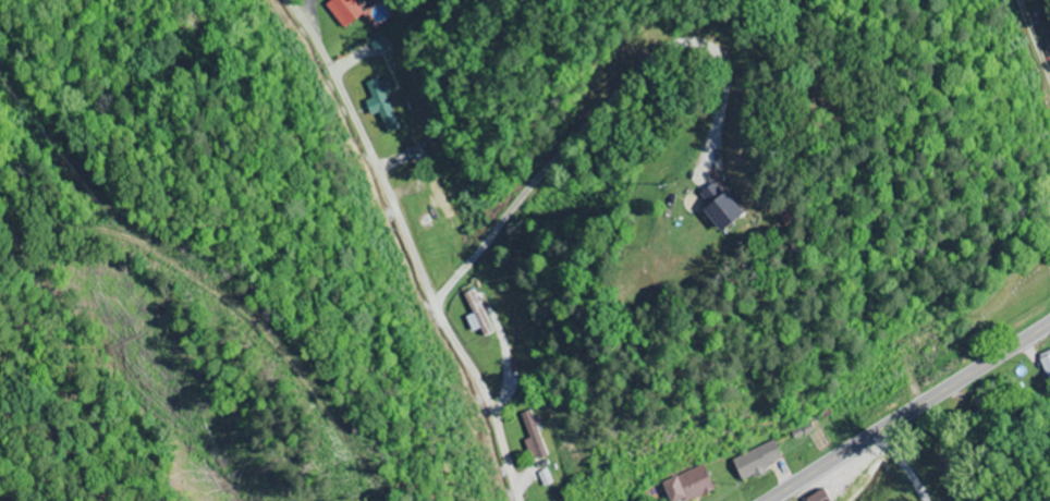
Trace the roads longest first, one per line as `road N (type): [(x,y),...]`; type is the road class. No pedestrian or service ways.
road 1 (residential): [(520,500),(488,400),(437,311),(316,38),(287,0)]
road 2 (secondary): [(767,500),(1049,323)]

